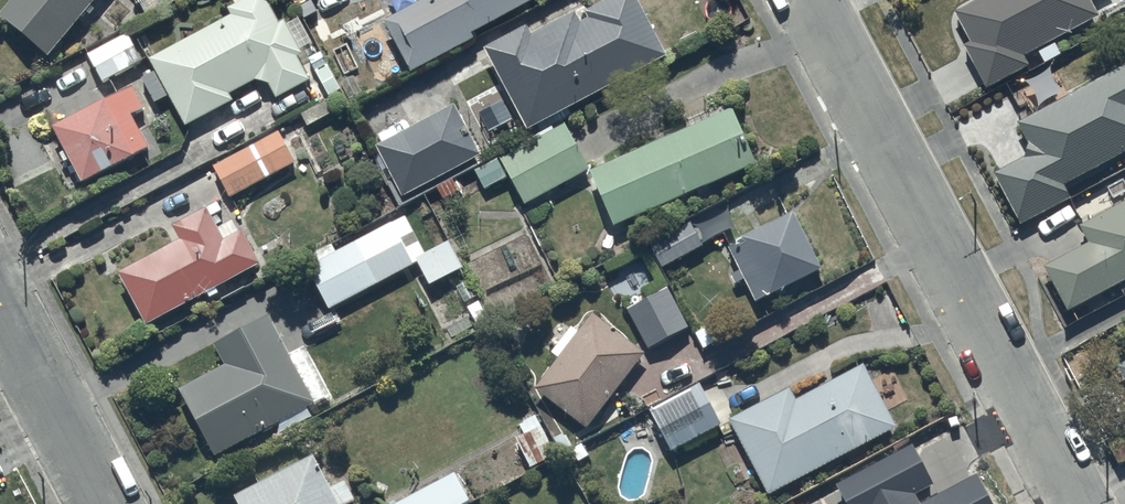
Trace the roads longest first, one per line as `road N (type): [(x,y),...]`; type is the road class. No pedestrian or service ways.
road 1 (residential): [(804,0),(1068,503)]
road 2 (residential): [(0,299),(109,503)]

